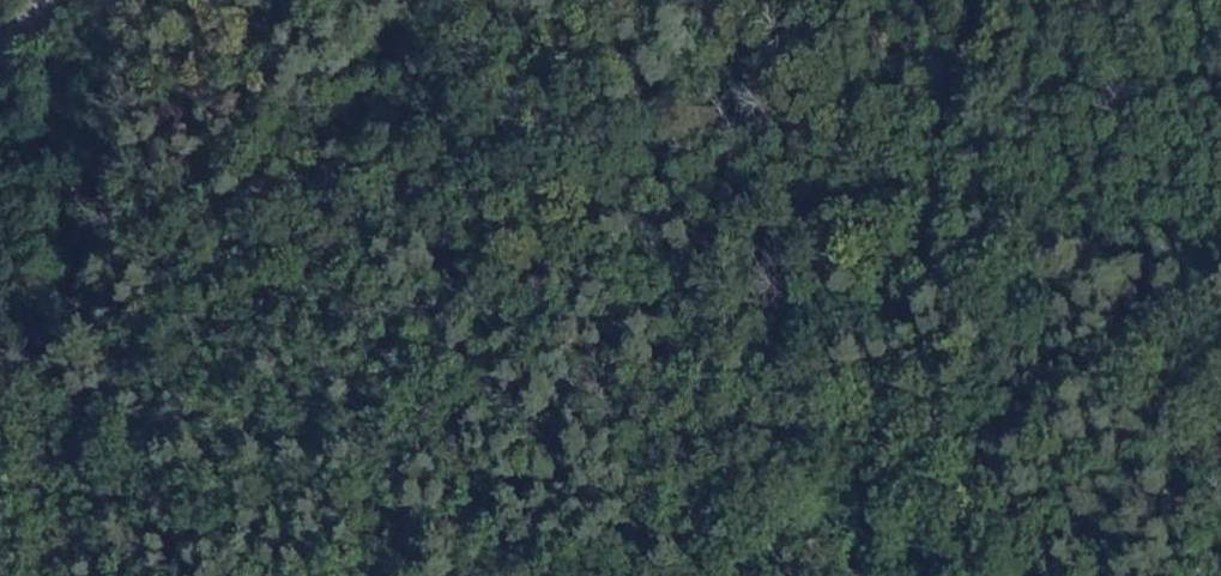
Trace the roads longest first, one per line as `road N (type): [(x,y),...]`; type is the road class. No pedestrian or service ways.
road 1 (track): [(505,0),(603,185),(793,320),(942,499),(1072,575)]
road 2 (track): [(710,0),(832,118),(879,151),(1129,240),(1220,260)]
road 3 (track): [(69,575),(57,459),(86,248),(126,81),(106,0)]

